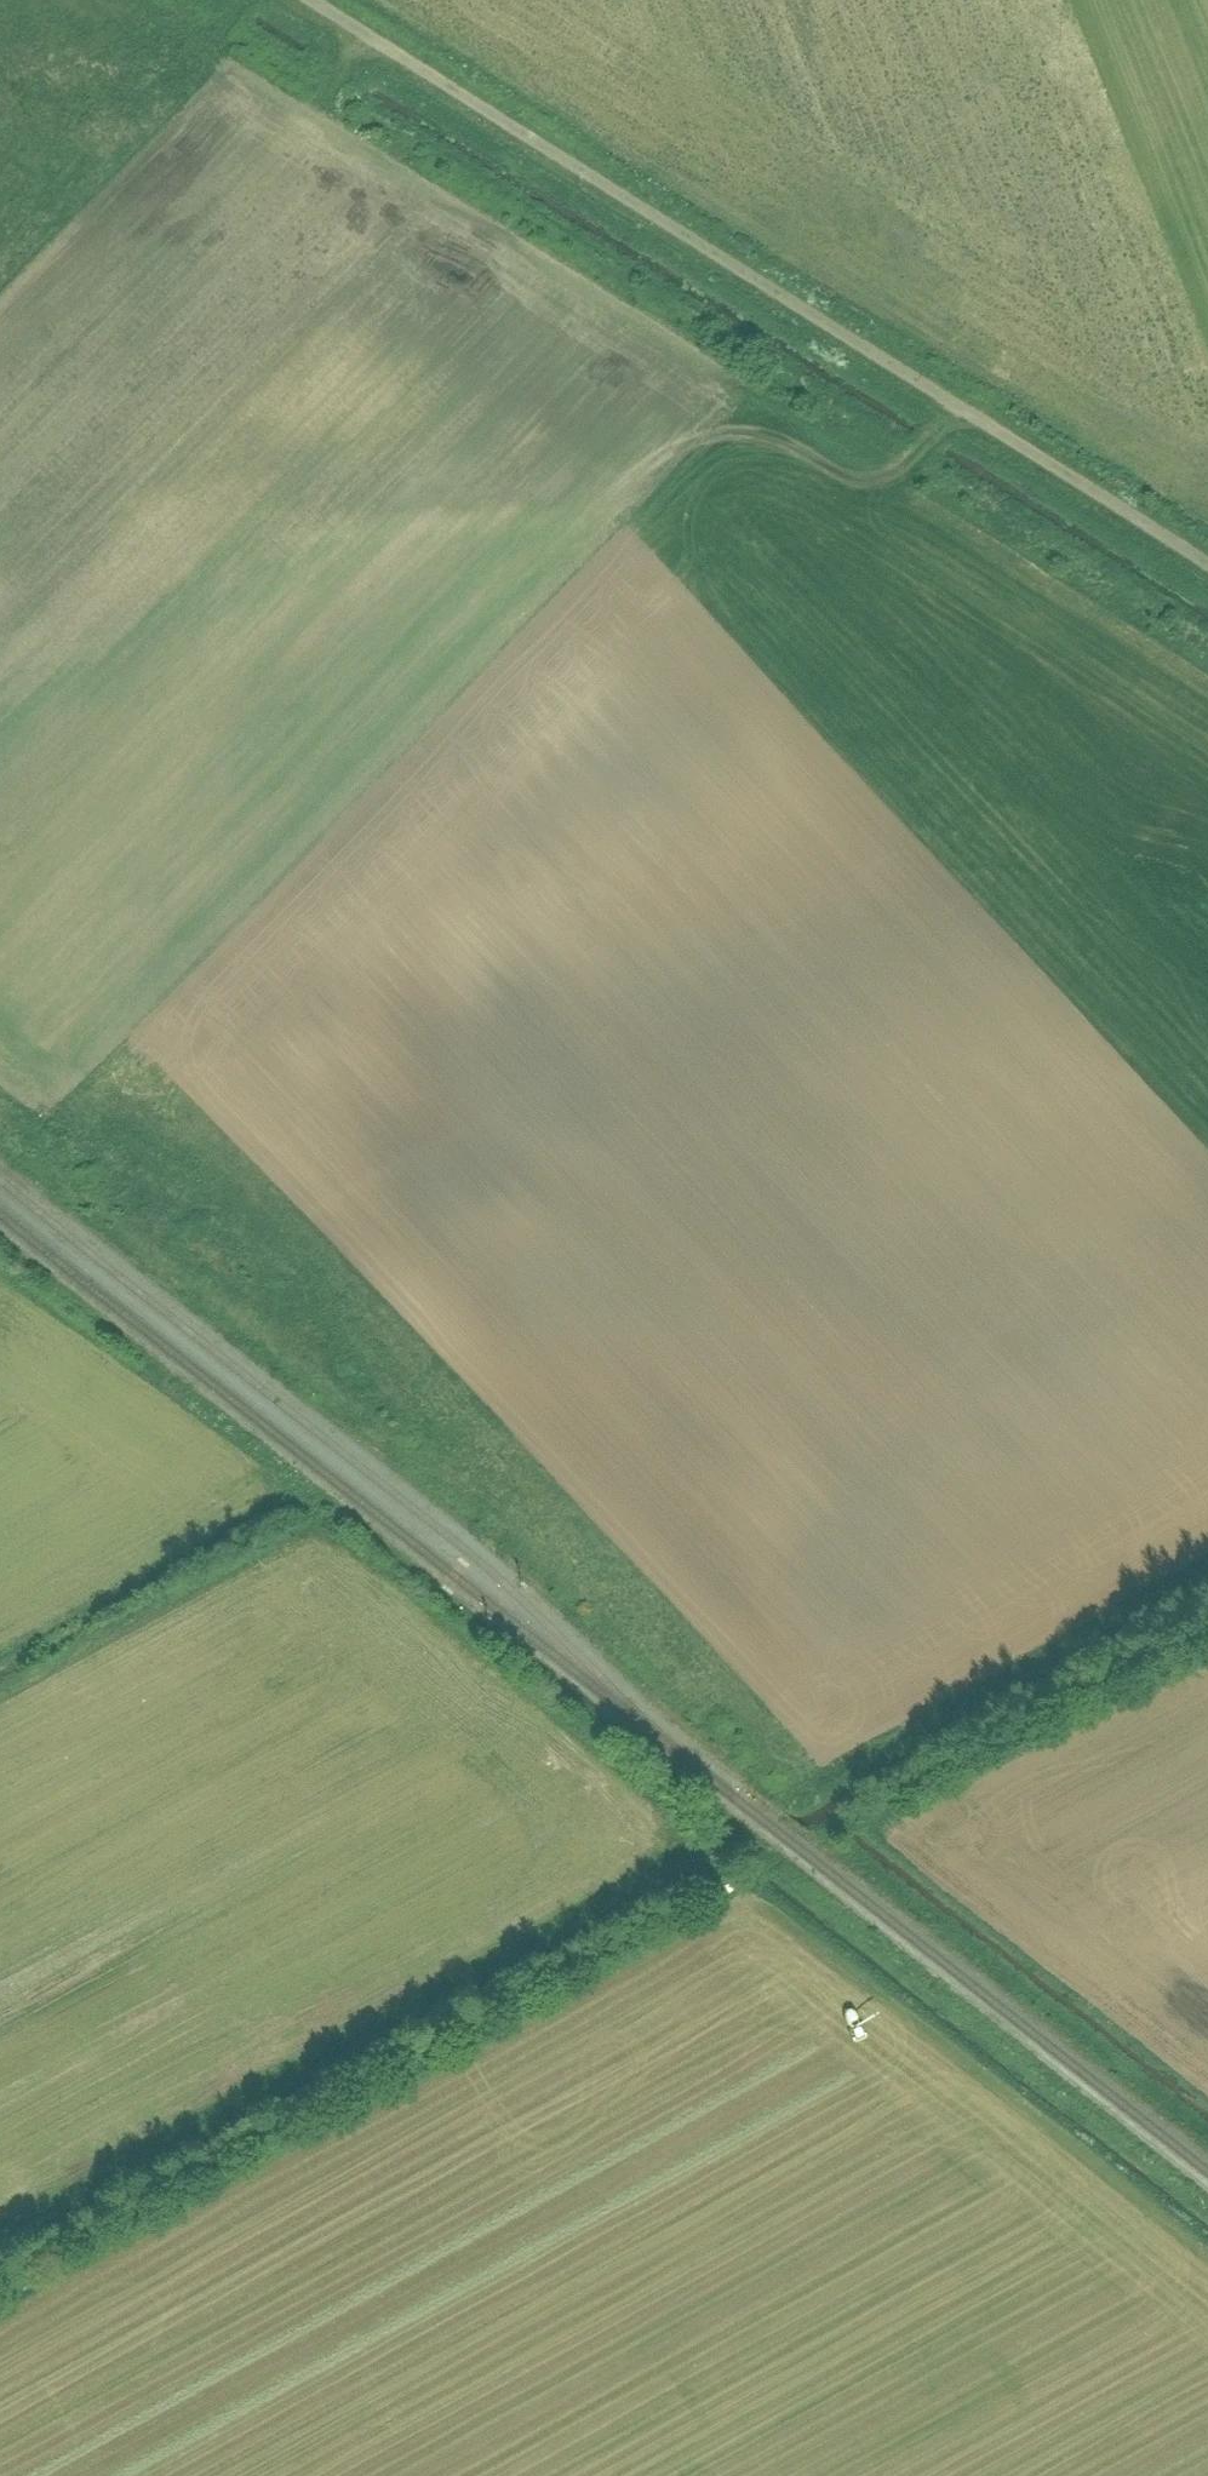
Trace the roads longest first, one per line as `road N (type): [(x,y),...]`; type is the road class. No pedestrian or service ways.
road 1 (unclassified): [(1207,567),(304,0)]

